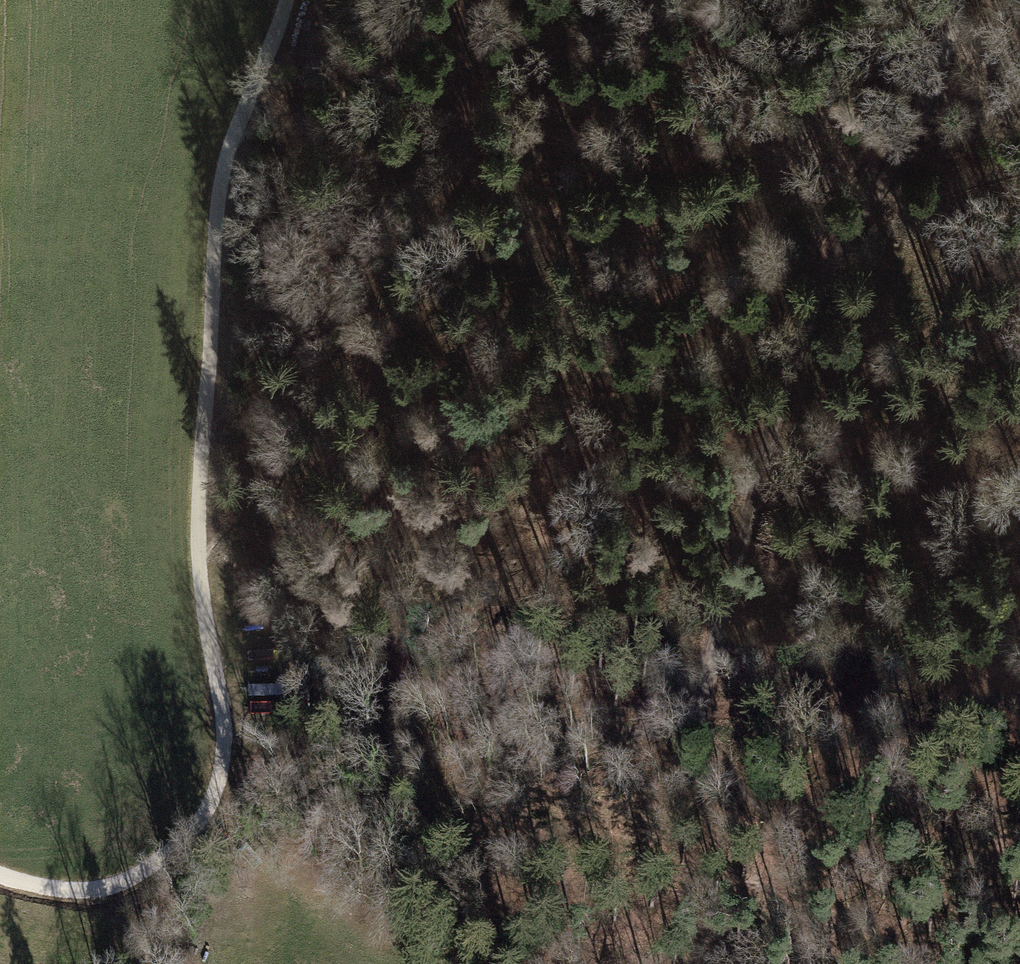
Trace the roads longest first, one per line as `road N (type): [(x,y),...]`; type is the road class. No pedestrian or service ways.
road 1 (track): [(701,707),(571,757),(509,762),(510,794),(570,881),(569,900),(547,918),(513,909),(445,858),(406,813),(401,604),(369,510),(361,432),(433,219),(467,151),(468,0)]
road 2 (track): [(1001,963),(762,809),(717,751),(701,707),(795,341),(830,260),(923,104),(960,0)]
road 3 (track): [(0,875),(72,889),(124,881),(183,841),(214,793),(223,726),(199,536),(216,225),(231,146),(287,0)]
road 4 (track): [(977,559),(677,365),(602,266),(548,141),(501,0)]

